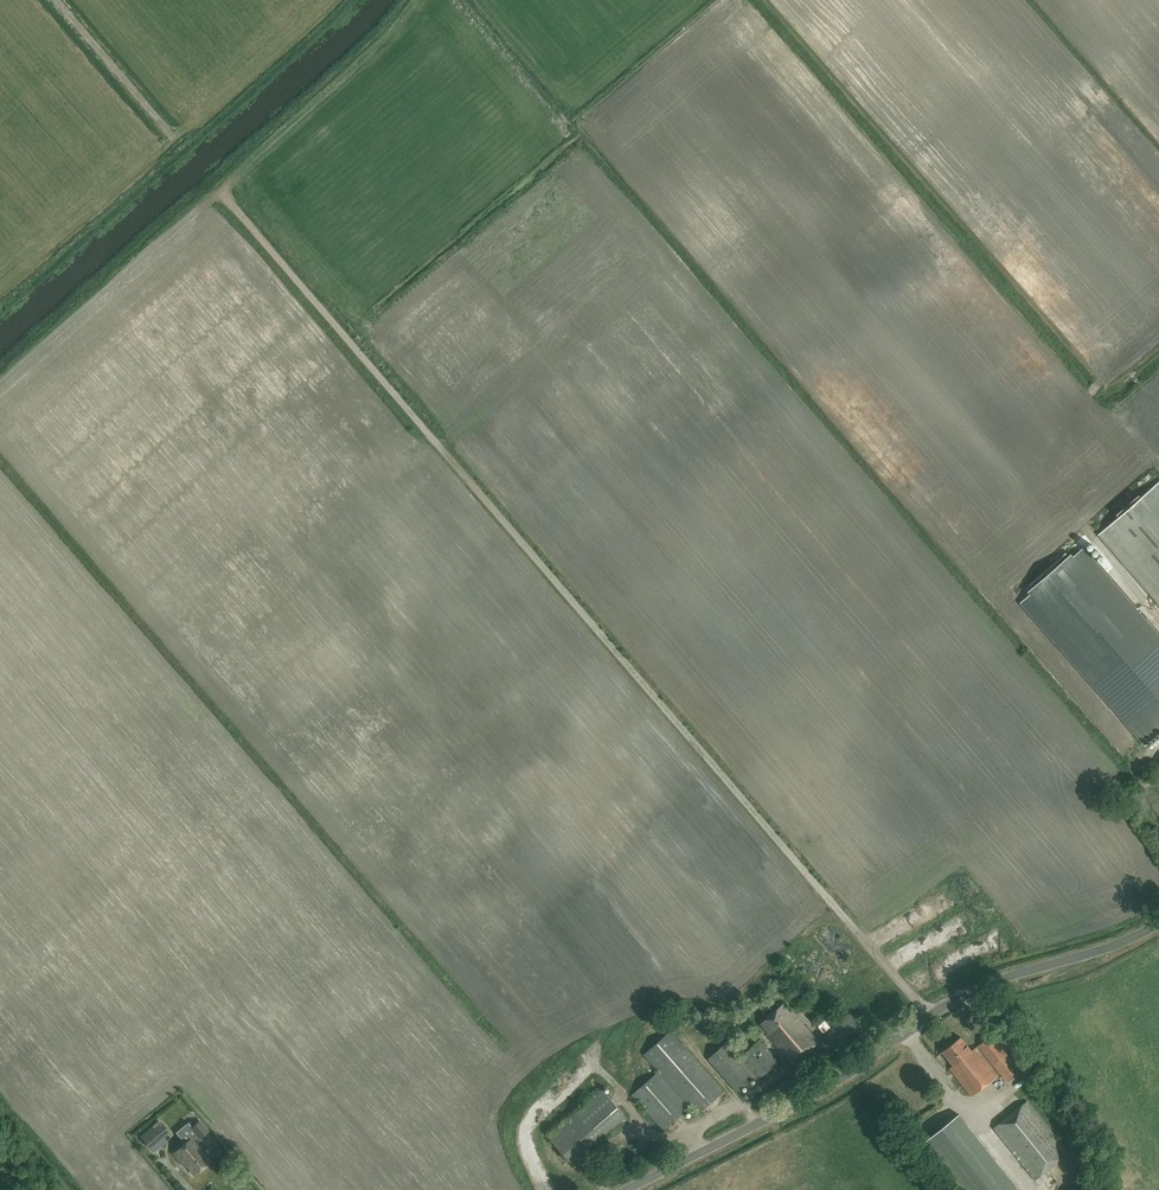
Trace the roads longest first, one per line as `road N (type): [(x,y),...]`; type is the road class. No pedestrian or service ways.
road 1 (track): [(930,1011),(224,196)]
road 2 (unclassified): [(634,1189),(804,1105),(960,994),(1158,924)]
road 3 (track): [(170,134),(57,0)]

